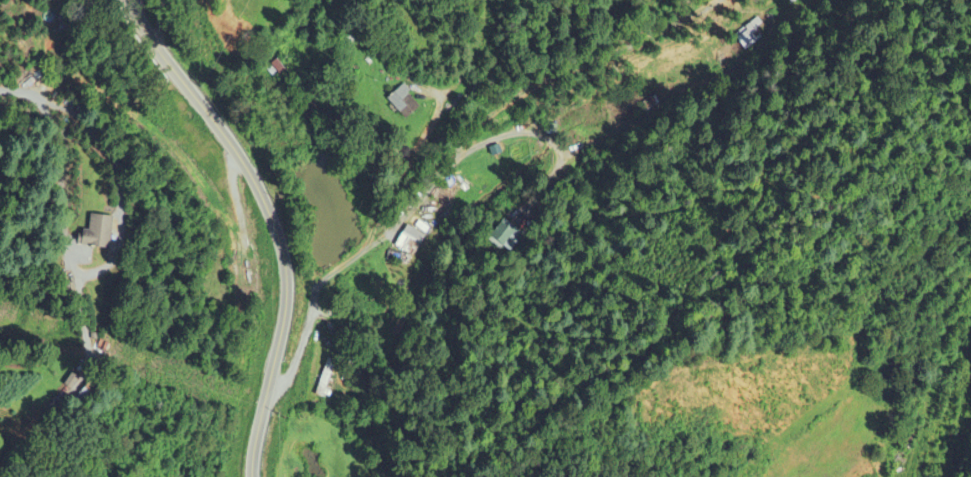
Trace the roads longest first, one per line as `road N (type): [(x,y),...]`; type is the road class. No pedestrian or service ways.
road 1 (residential): [(251,476),(248,455),(288,283),(243,159),(133,0)]
road 2 (residential): [(261,416),(319,283),(418,206)]
road 3 (residential): [(0,93),(38,96),(55,126),(68,198)]

